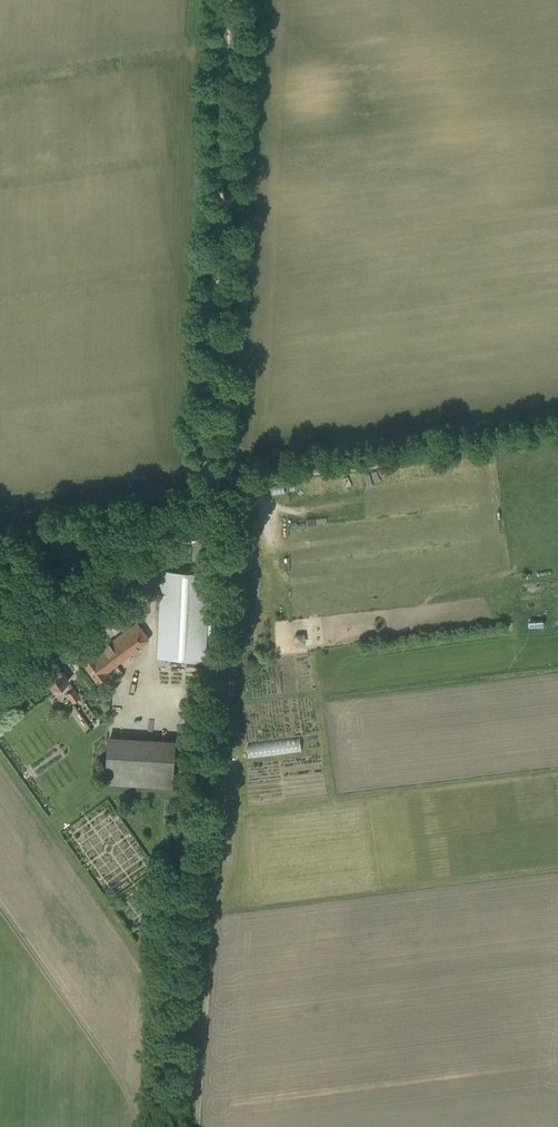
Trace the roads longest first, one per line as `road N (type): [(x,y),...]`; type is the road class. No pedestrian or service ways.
road 1 (track): [(228,0),(207,479)]
road 2 (track): [(165,1126),(182,715)]
road 3 (track): [(207,479),(189,522),(0,665)]

